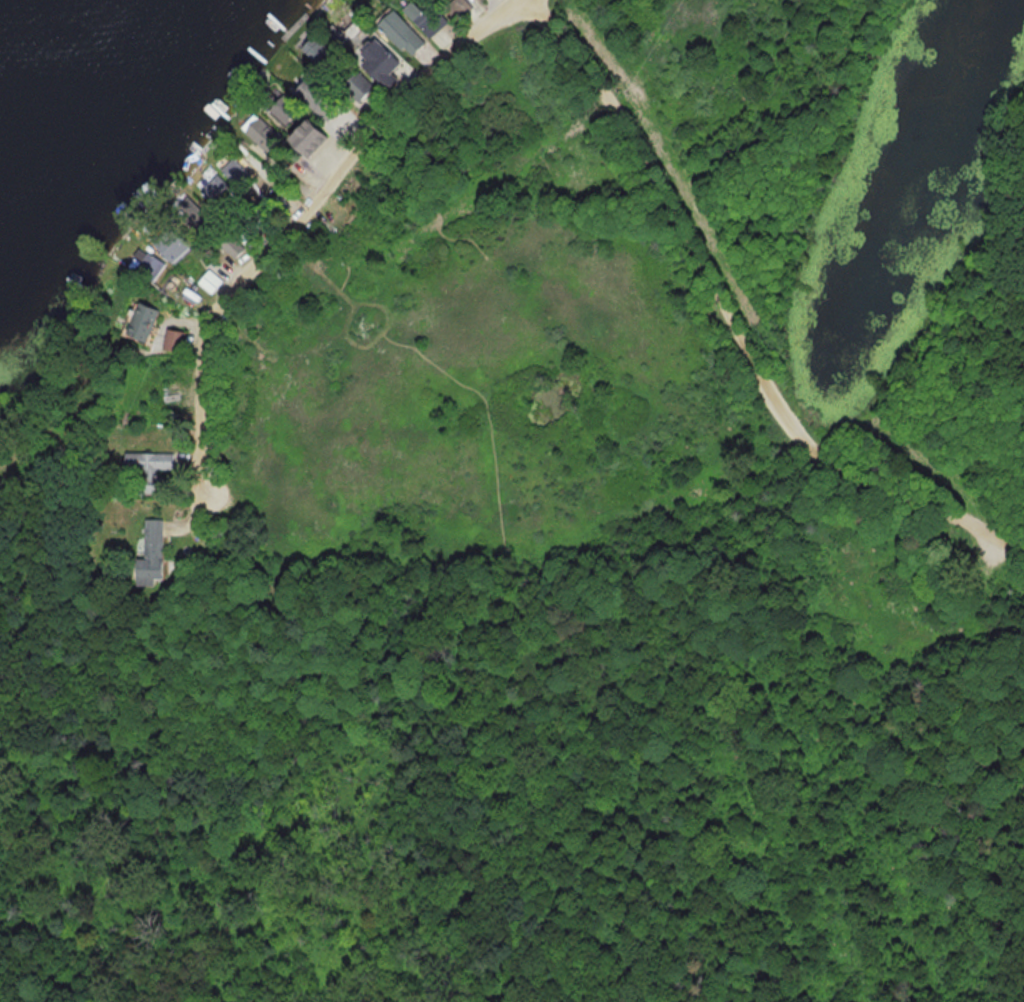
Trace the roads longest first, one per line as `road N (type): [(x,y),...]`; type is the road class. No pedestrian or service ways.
road 1 (residential): [(535,0),(604,82),(810,439),(918,503),(1023,541)]
road 2 (residential): [(518,0),(404,96),(214,312),(205,343),(212,496)]

